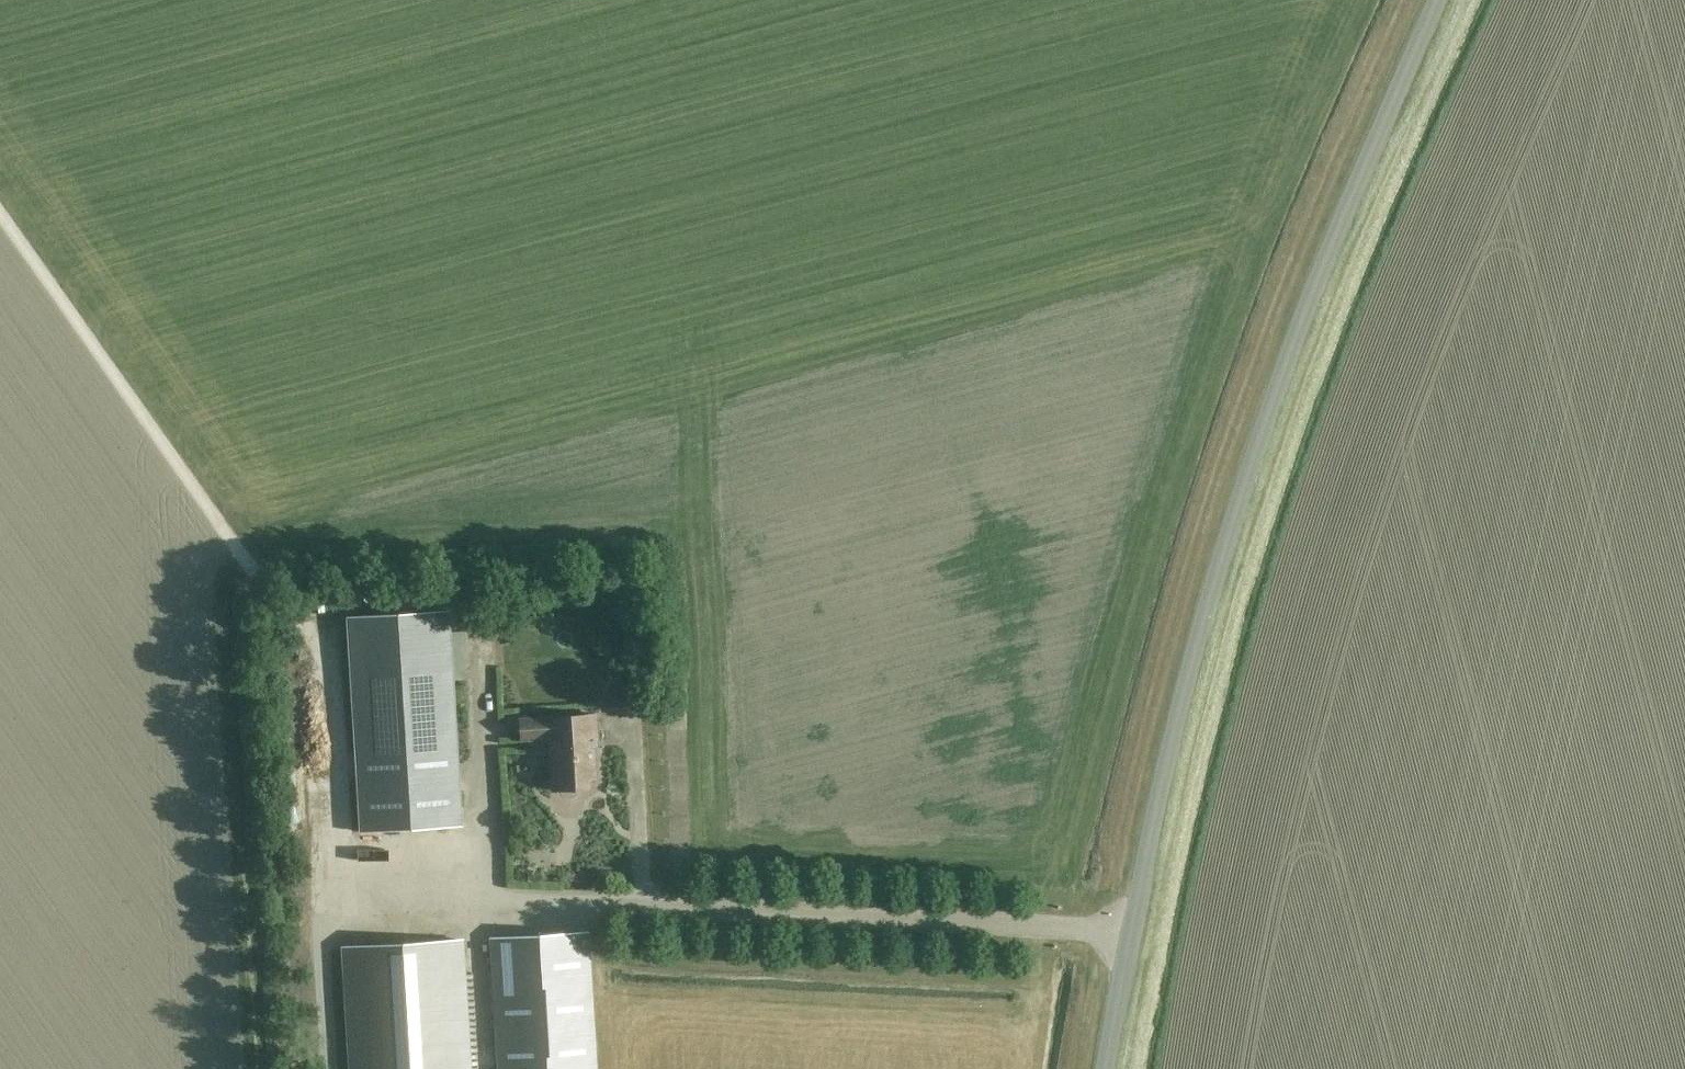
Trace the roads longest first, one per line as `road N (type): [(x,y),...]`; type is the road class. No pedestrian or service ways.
road 1 (unclassified): [(1101,1068),(1157,803),(1232,519),(1299,324),(1436,0)]
road 2 (track): [(0,198),(318,633),(338,682),(342,897)]

